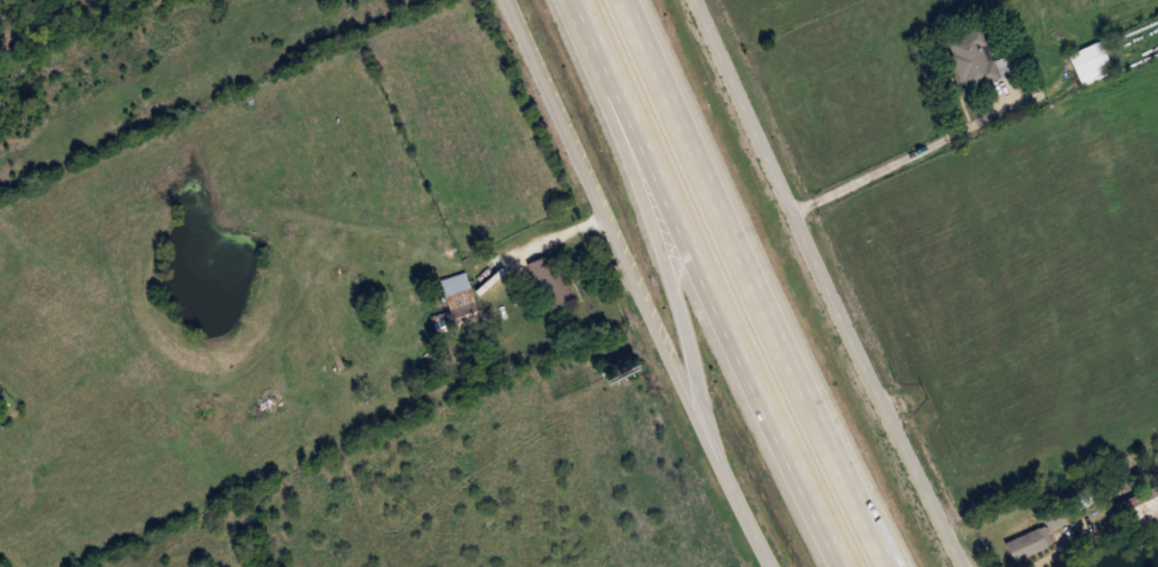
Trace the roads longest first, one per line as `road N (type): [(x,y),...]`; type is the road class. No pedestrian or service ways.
road 1 (tertiary): [(507,0),(603,227),(770,566)]
road 2 (motorway): [(573,0),(835,566)]
road 3 (motorway): [(889,566),(854,508),(629,0)]
road 4 (tertiary): [(946,556),(691,0)]
road 5 (motorway): [(566,0),(663,263),(702,411),(740,512)]

